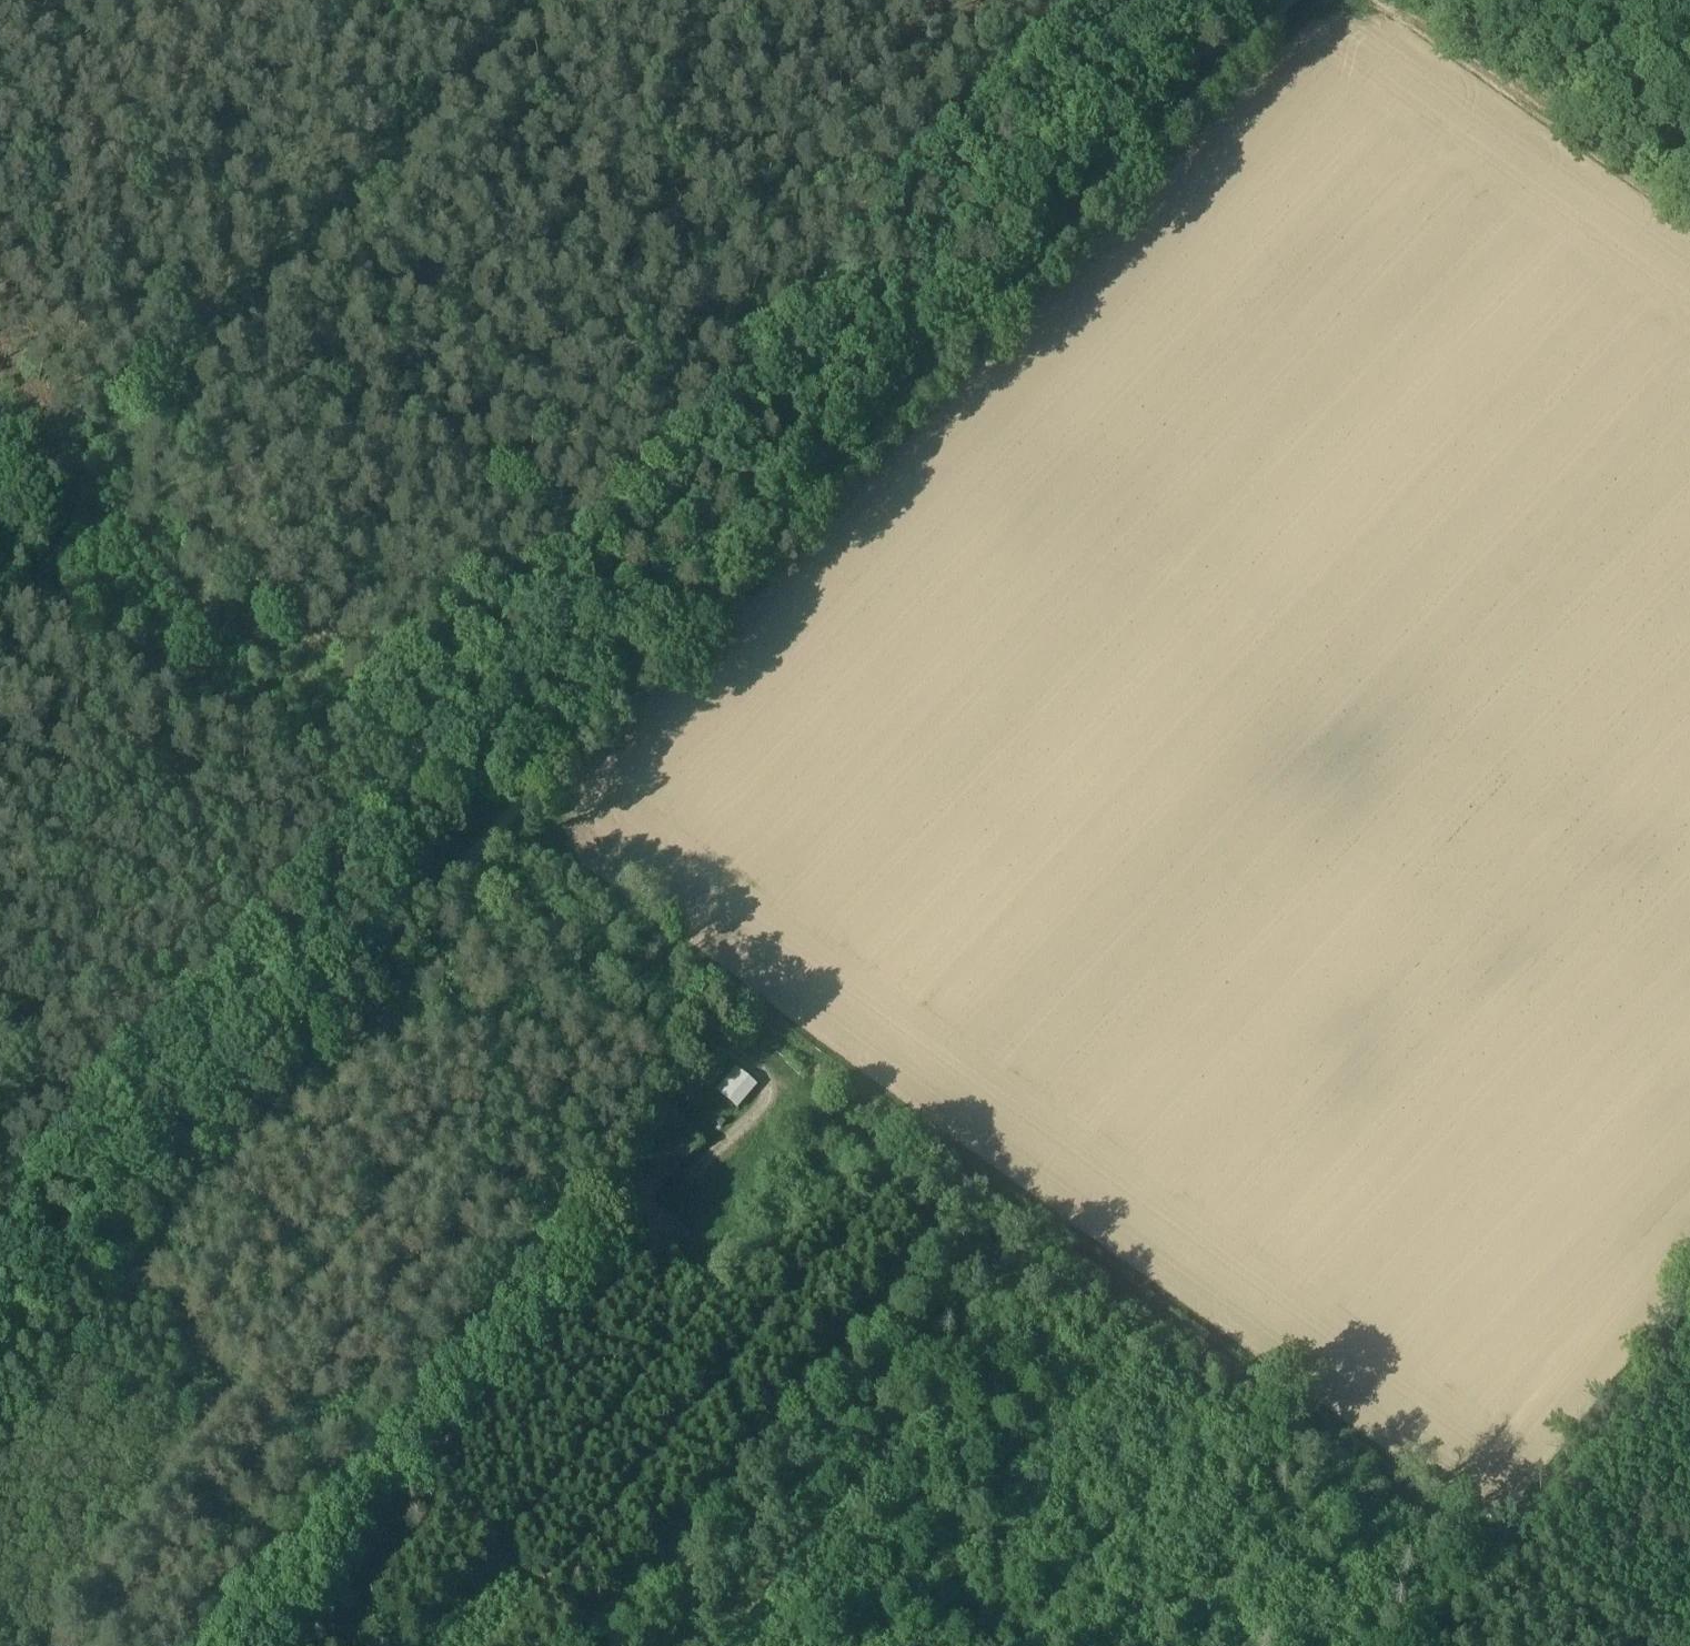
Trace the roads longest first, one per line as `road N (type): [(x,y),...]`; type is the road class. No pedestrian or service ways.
road 1 (track): [(491,836),(935,377),(1283,0)]
road 2 (track): [(0,1353),(491,836)]
road 3 (track): [(1689,222),(1381,0)]
road 4 (track): [(460,870),(651,1010)]

